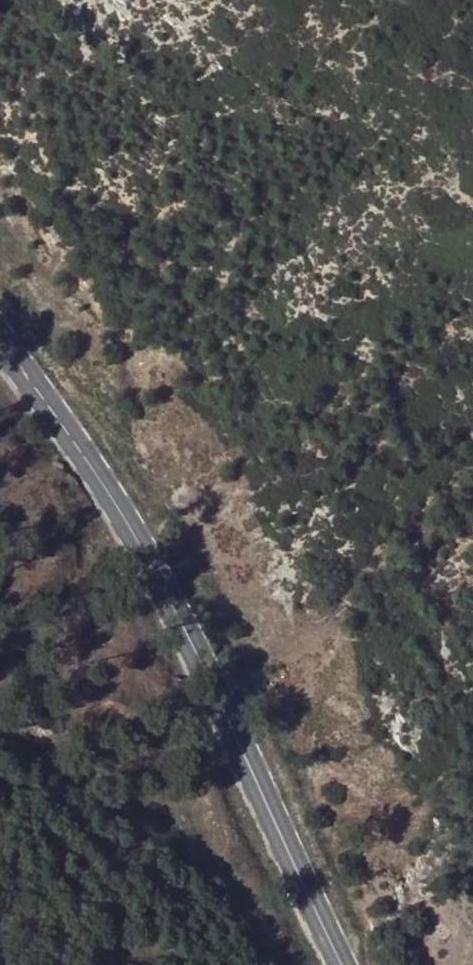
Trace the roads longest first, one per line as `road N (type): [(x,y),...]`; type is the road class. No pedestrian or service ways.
road 1 (secondary): [(0,351),(49,418),(344,964)]

